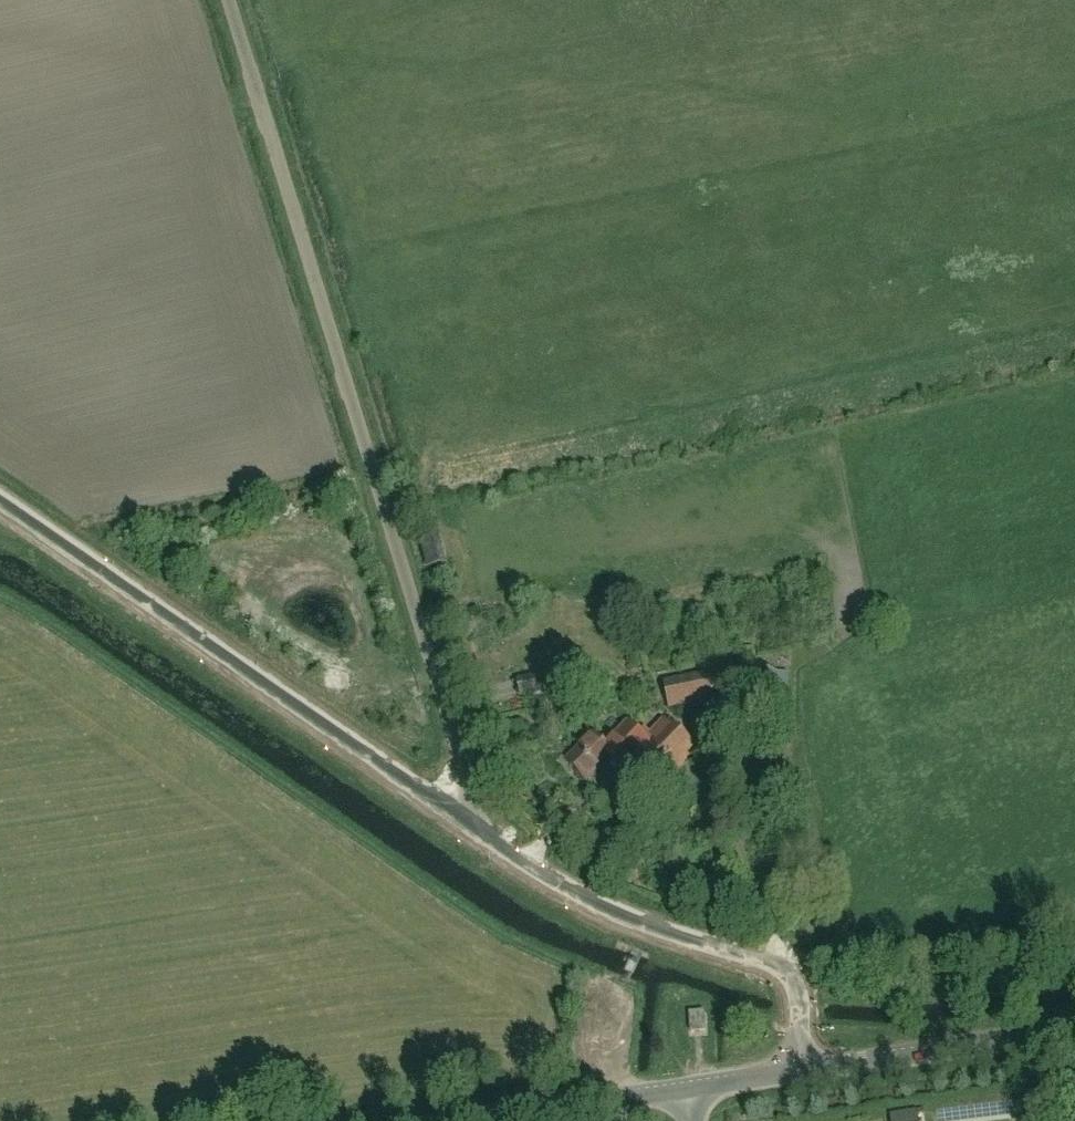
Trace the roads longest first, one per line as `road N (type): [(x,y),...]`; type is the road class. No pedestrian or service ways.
road 1 (unclassified): [(800,1069),(799,1004),(787,975),(636,924),(528,868),(0,503)]
road 2 (tertiary): [(800,1069),(1074,1032)]
road 3 (tertiary): [(460,1120),(688,1087)]

